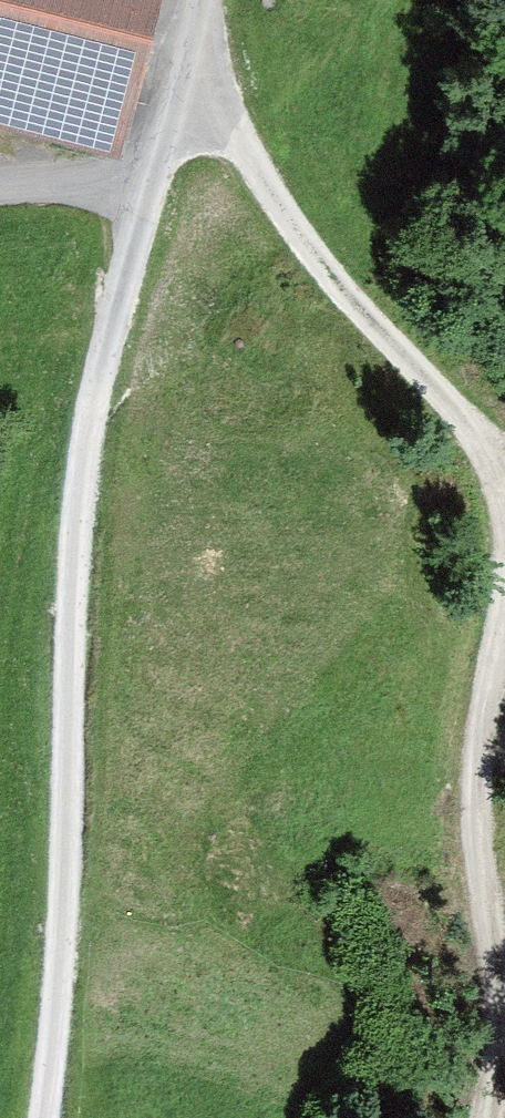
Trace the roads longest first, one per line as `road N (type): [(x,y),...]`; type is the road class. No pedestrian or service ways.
road 1 (track): [(86,483),(60,981),(39,1117)]
road 2 (unclassified): [(201,0),(194,58),(115,295),(86,483)]
road 3 (track): [(184,88),(256,161),(400,349),(504,457)]
road 4 (track): [(504,691),(483,781),(504,1018)]

